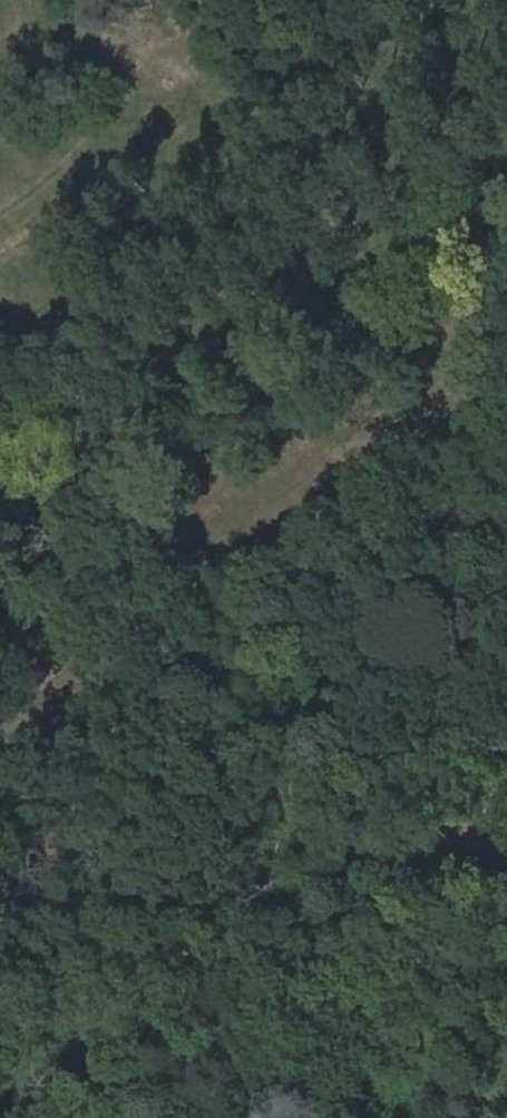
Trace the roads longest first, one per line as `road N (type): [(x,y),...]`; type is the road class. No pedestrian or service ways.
road 1 (unclassified): [(272,1117),(506,909)]

